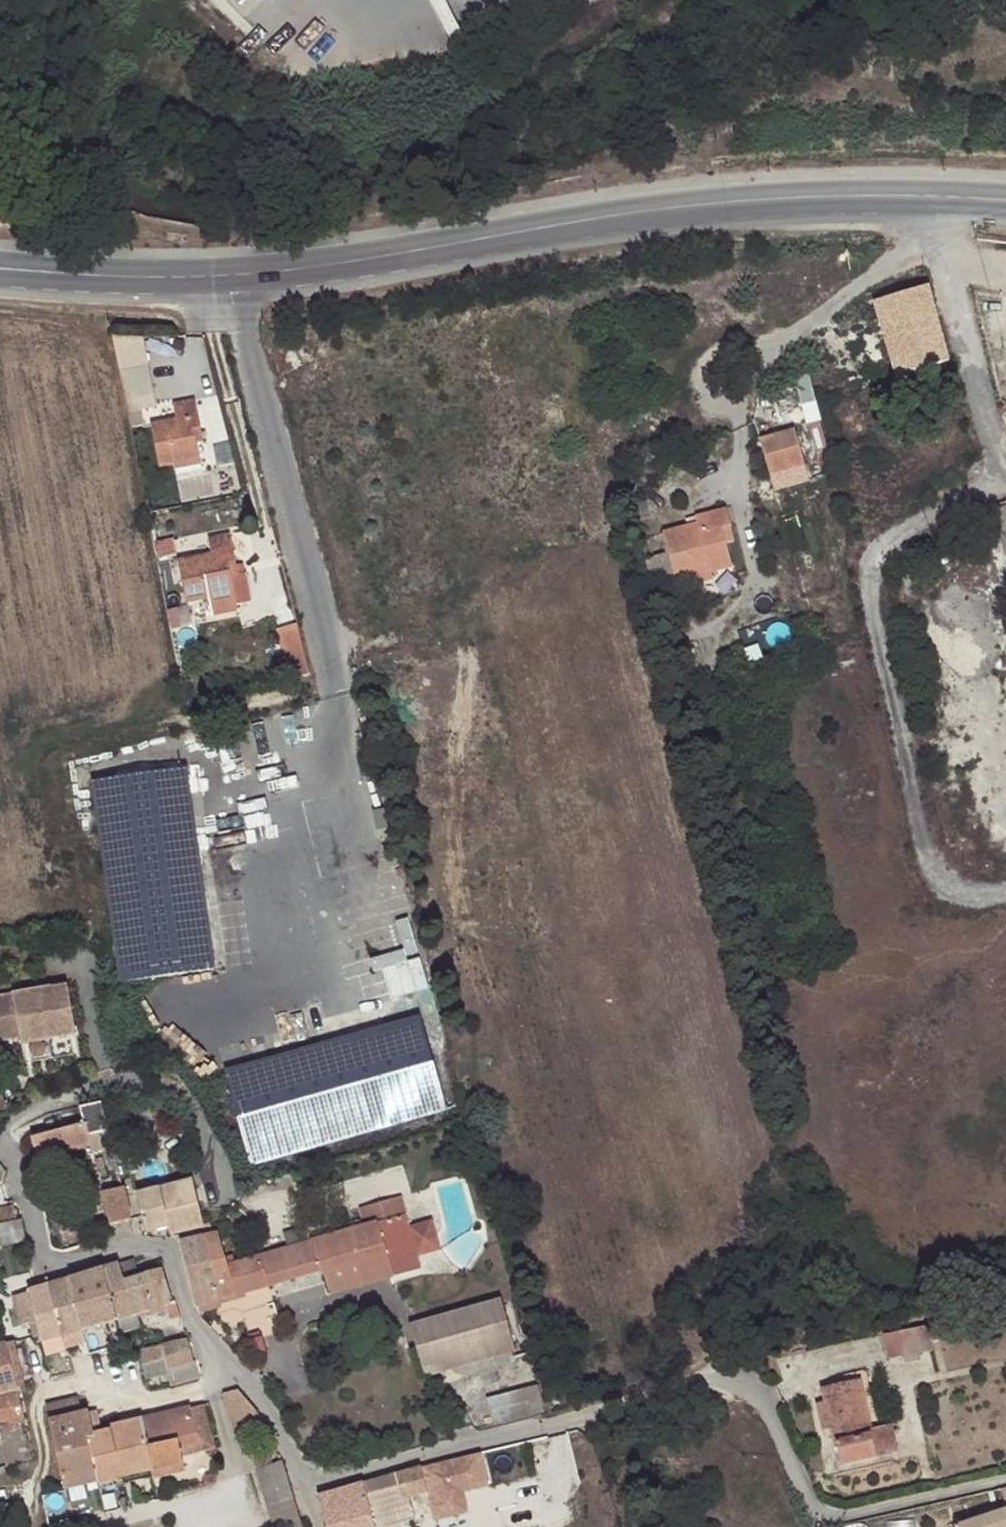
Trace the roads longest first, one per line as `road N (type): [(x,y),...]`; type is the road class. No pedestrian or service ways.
road 1 (residential): [(1005,1476),(854,1519),(827,1517),(756,1394),(729,1375),(701,1374),(584,1416),(305,1478)]
road 2 (tertiary): [(233,276),(701,204),(933,196)]
road 3 (residential): [(233,276),(341,693)]
road 4 (residential): [(239,1375),(191,1320),(162,1248),(148,1244),(64,1264),(43,1257),(25,1173),(0,1146)]
road 5 (residential): [(0,1140),(25,1116),(118,1079),(168,1084),(190,1100),(238,1195)]
road 6 (residential): [(933,196),(1005,479)]
road 7 (tertiary): [(0,270),(233,276)]
road 8 (residential): [(35,1395),(102,1382),(157,1401),(239,1375)]
road 9 (residential): [(305,1478),(271,1412),(239,1375)]

